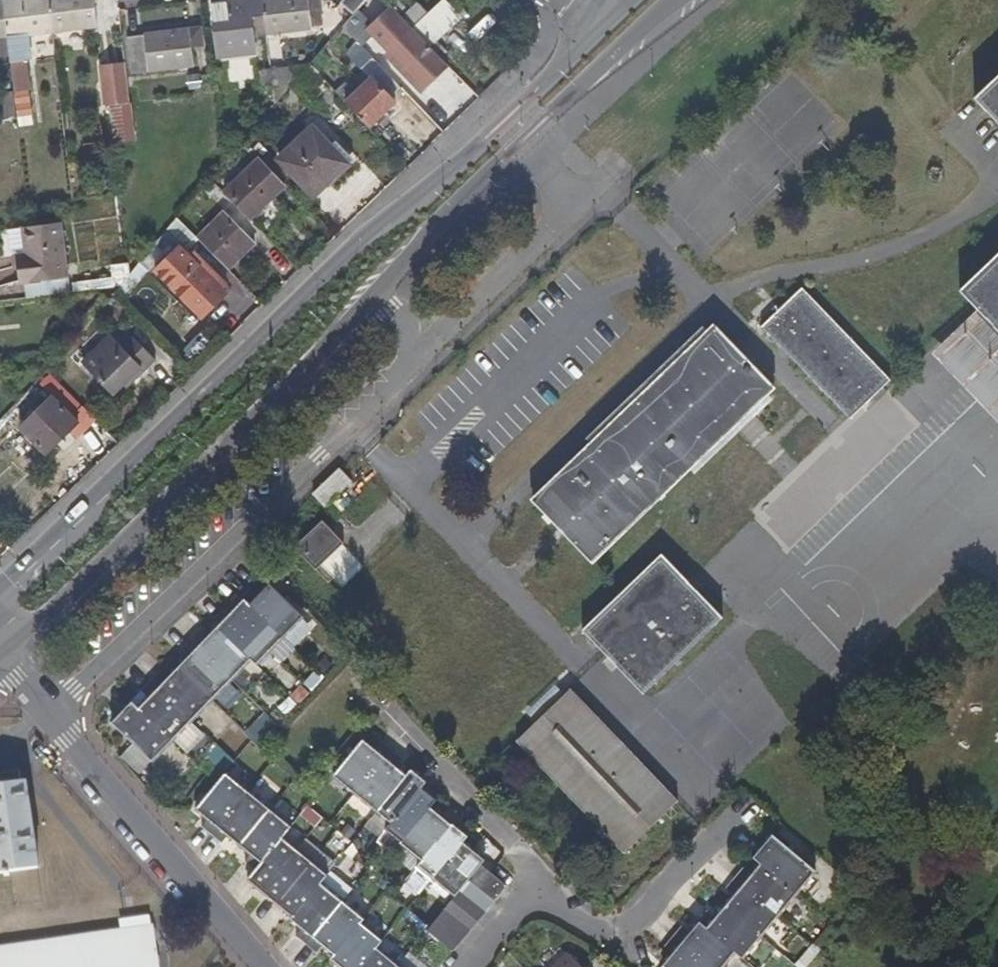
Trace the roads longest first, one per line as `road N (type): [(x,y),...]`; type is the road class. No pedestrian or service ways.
road 1 (primary): [(0,628),(47,611),(681,0)]
road 2 (primary): [(600,30),(349,262),(0,609)]
road 3 (residential): [(268,966),(0,655)]
road 4 (residential): [(534,897),(601,934),(648,917),(741,818)]
road 5 (residential): [(534,897),(519,852),(396,713)]

